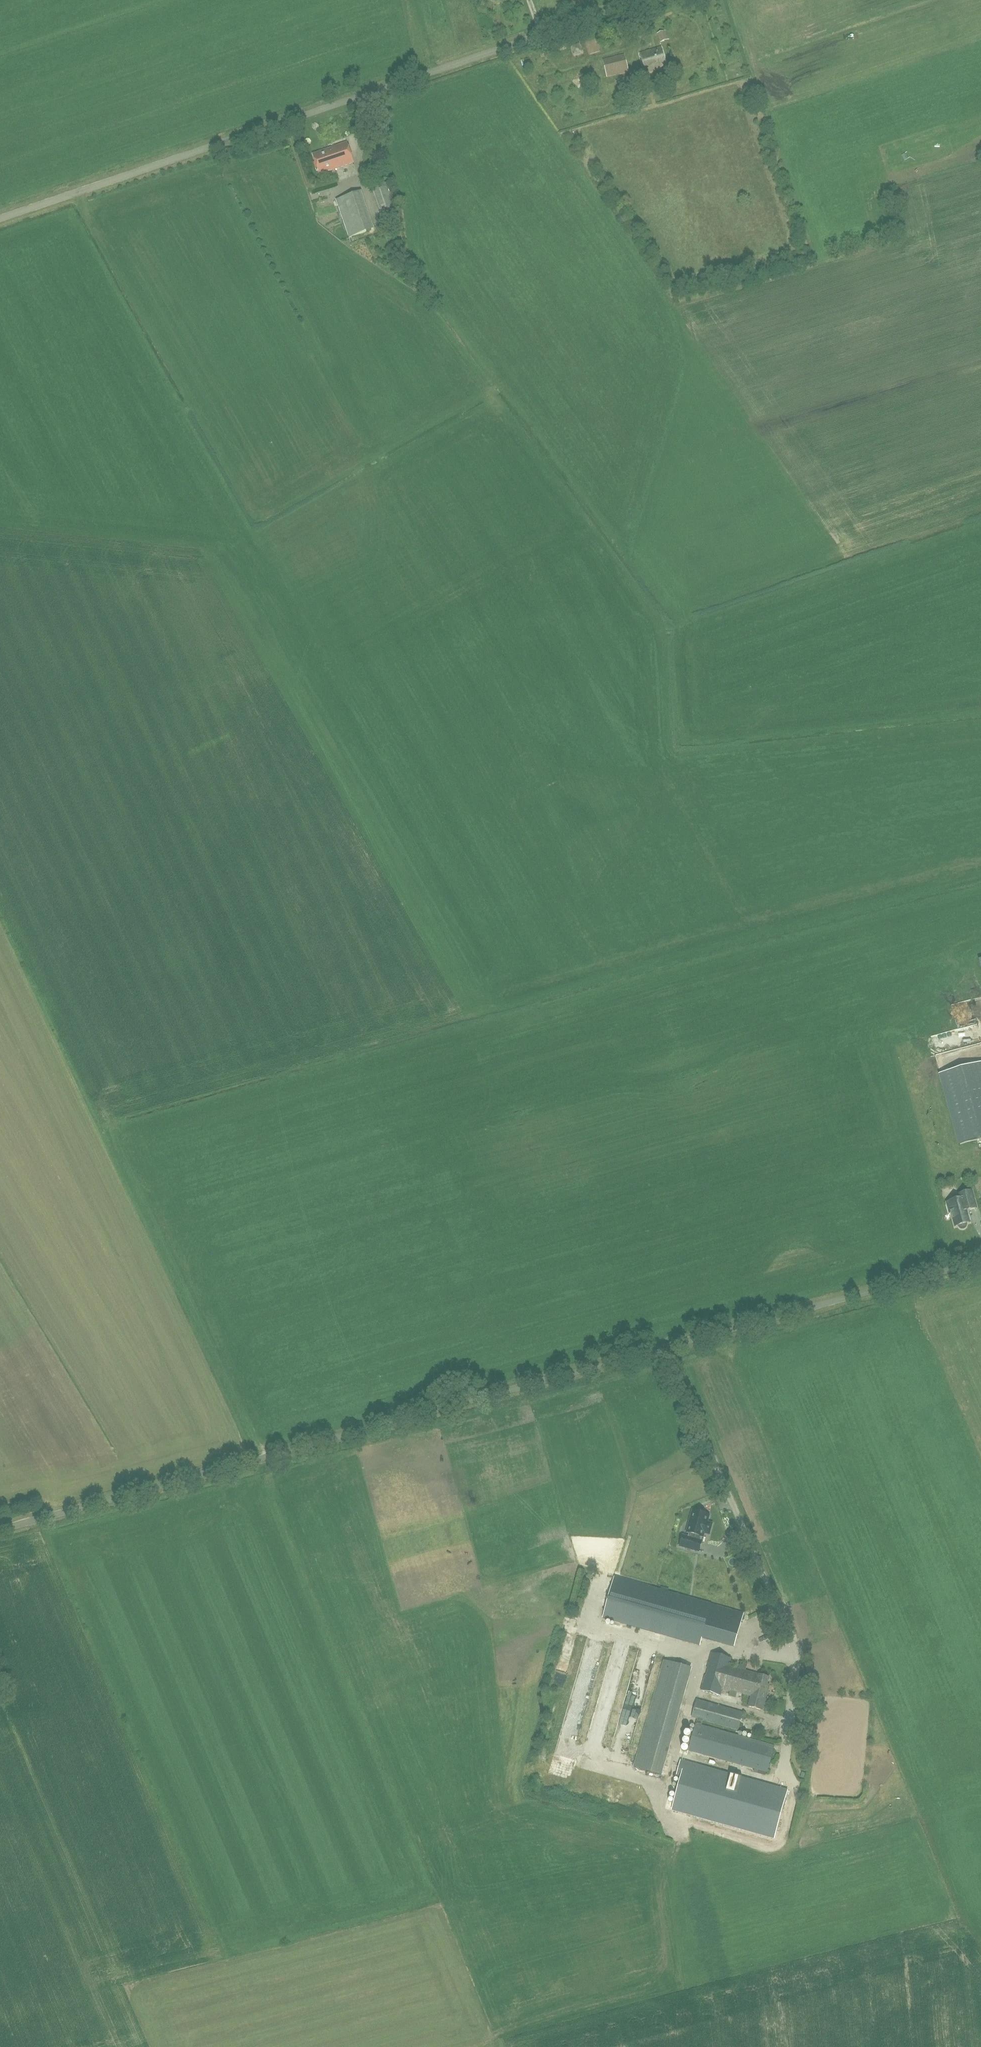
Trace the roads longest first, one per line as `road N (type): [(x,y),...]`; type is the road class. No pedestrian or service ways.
road 1 (unclassified): [(0,1529),(980,1261)]
road 2 (unclassified): [(0,218),(642,0)]

